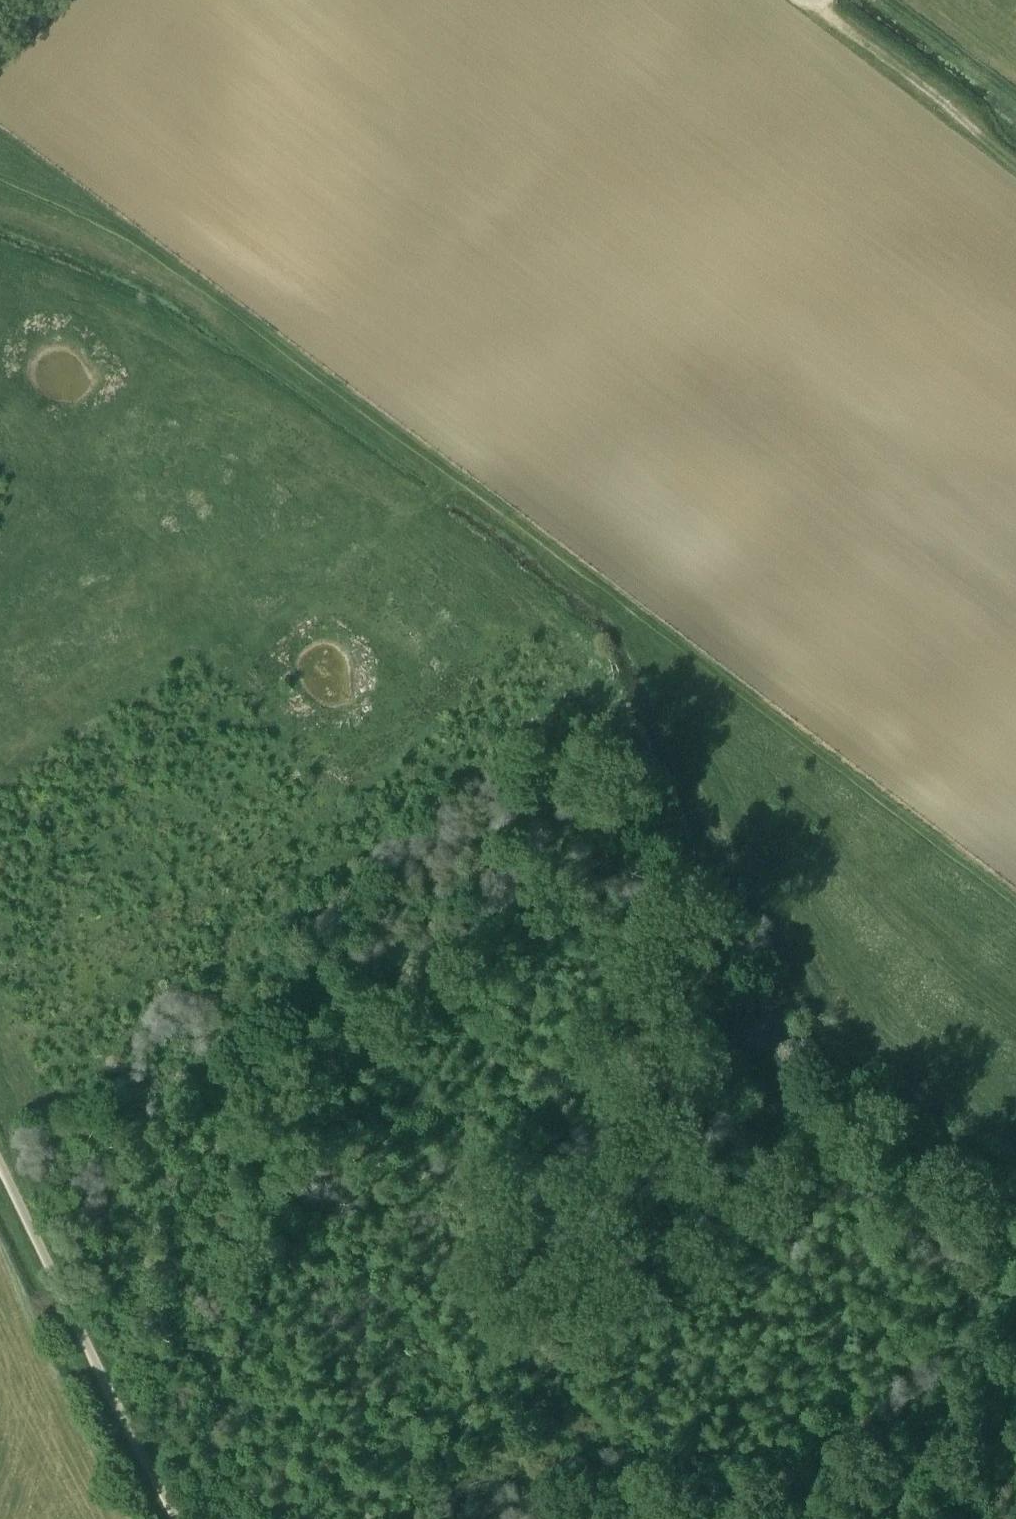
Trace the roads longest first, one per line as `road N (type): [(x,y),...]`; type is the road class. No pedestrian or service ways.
road 1 (track): [(1015,914),(100,215),(0,174)]
road 2 (unclassified): [(177,1518),(0,1169)]
road 3 (track): [(1015,147),(823,6)]

